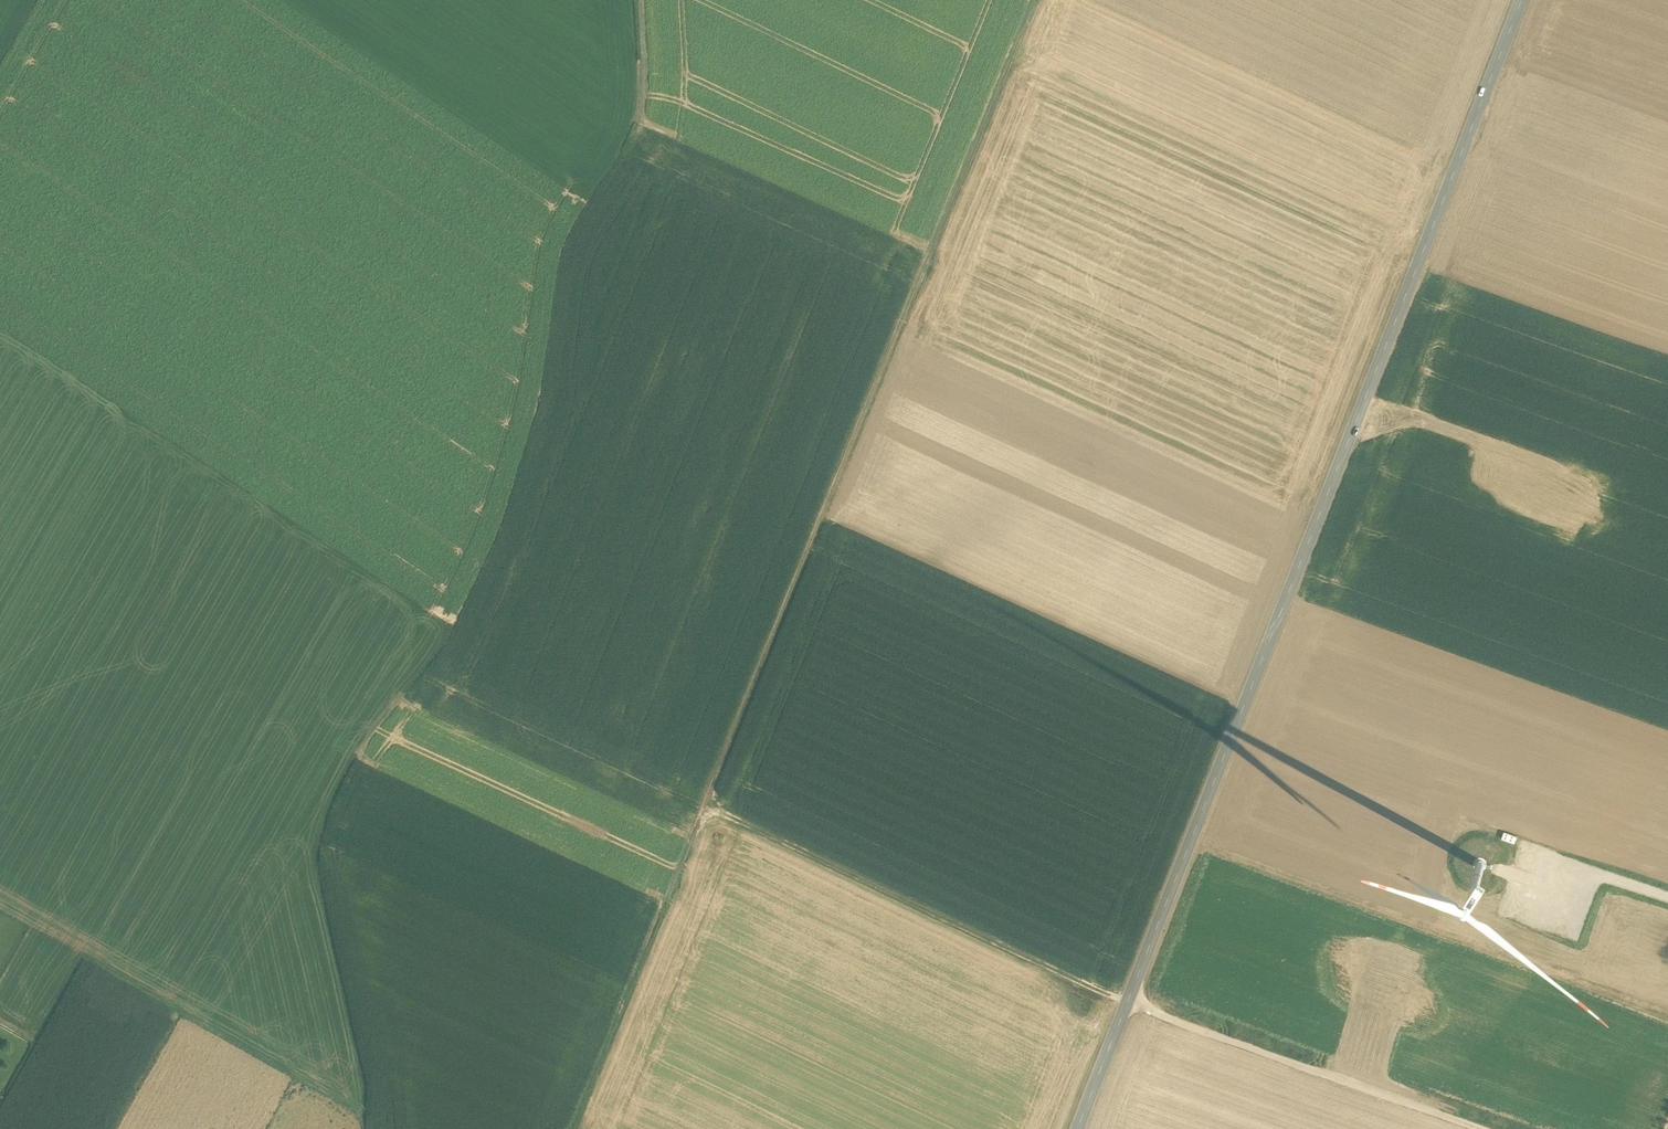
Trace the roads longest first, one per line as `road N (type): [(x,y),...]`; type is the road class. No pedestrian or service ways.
road 1 (track): [(576,1128),(1035,0)]
road 2 (secondary): [(1523,0),(1078,1128)]
road 3 (track): [(1472,1128),(1127,1005),(707,808)]
road 4 (track): [(1667,900),(1522,848)]
road 5 (track): [(635,0),(647,80),(628,144)]

